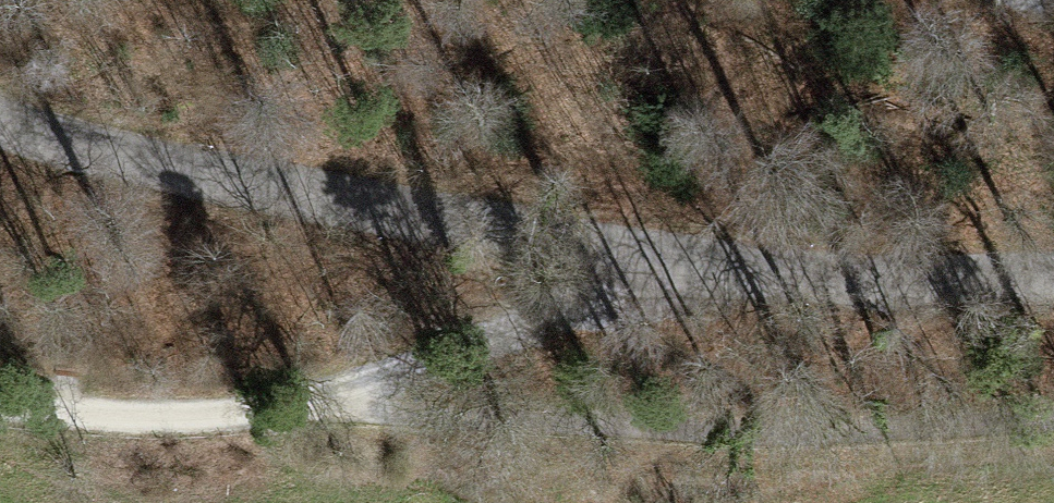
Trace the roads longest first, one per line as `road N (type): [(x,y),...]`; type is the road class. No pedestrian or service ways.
road 1 (unclassified): [(1053,278),(669,268),(313,207),(52,142),(0,117)]
road 2 (track): [(265,397),(669,268)]
road 3 (track): [(0,403),(58,414),(265,397)]

